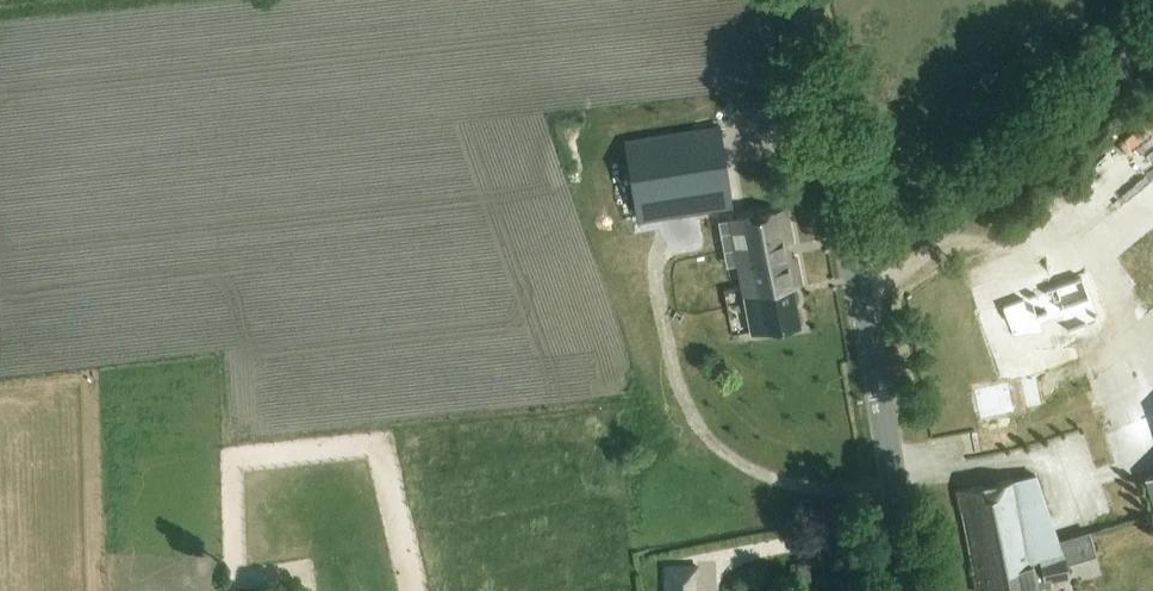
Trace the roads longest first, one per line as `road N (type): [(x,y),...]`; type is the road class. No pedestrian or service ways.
road 1 (tertiary): [(916,590),(801,0)]
road 2 (track): [(862,308),(1152,46)]

